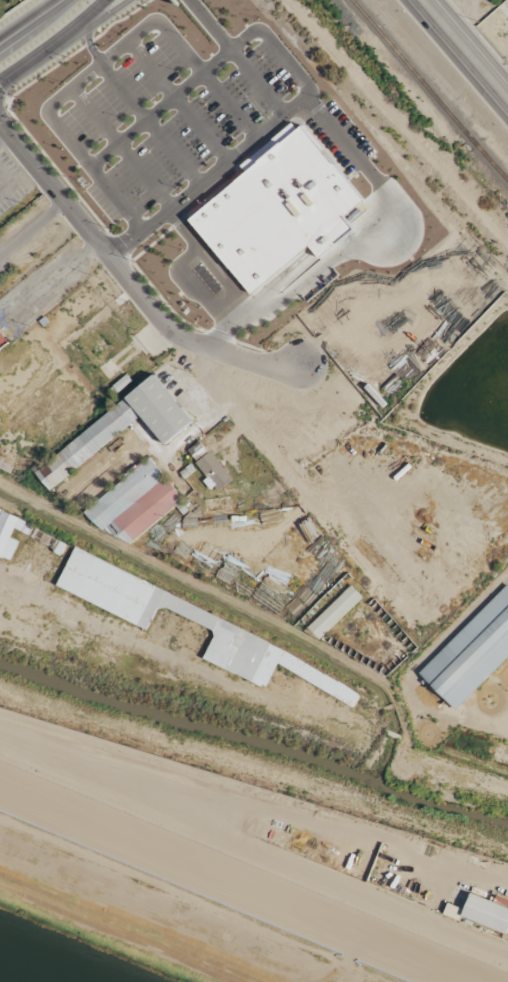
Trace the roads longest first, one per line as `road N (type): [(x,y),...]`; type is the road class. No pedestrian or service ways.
road 1 (residential): [(299,364),(261,366),(175,336),(0,124)]
road 2 (primary): [(423,0),(507,99)]

